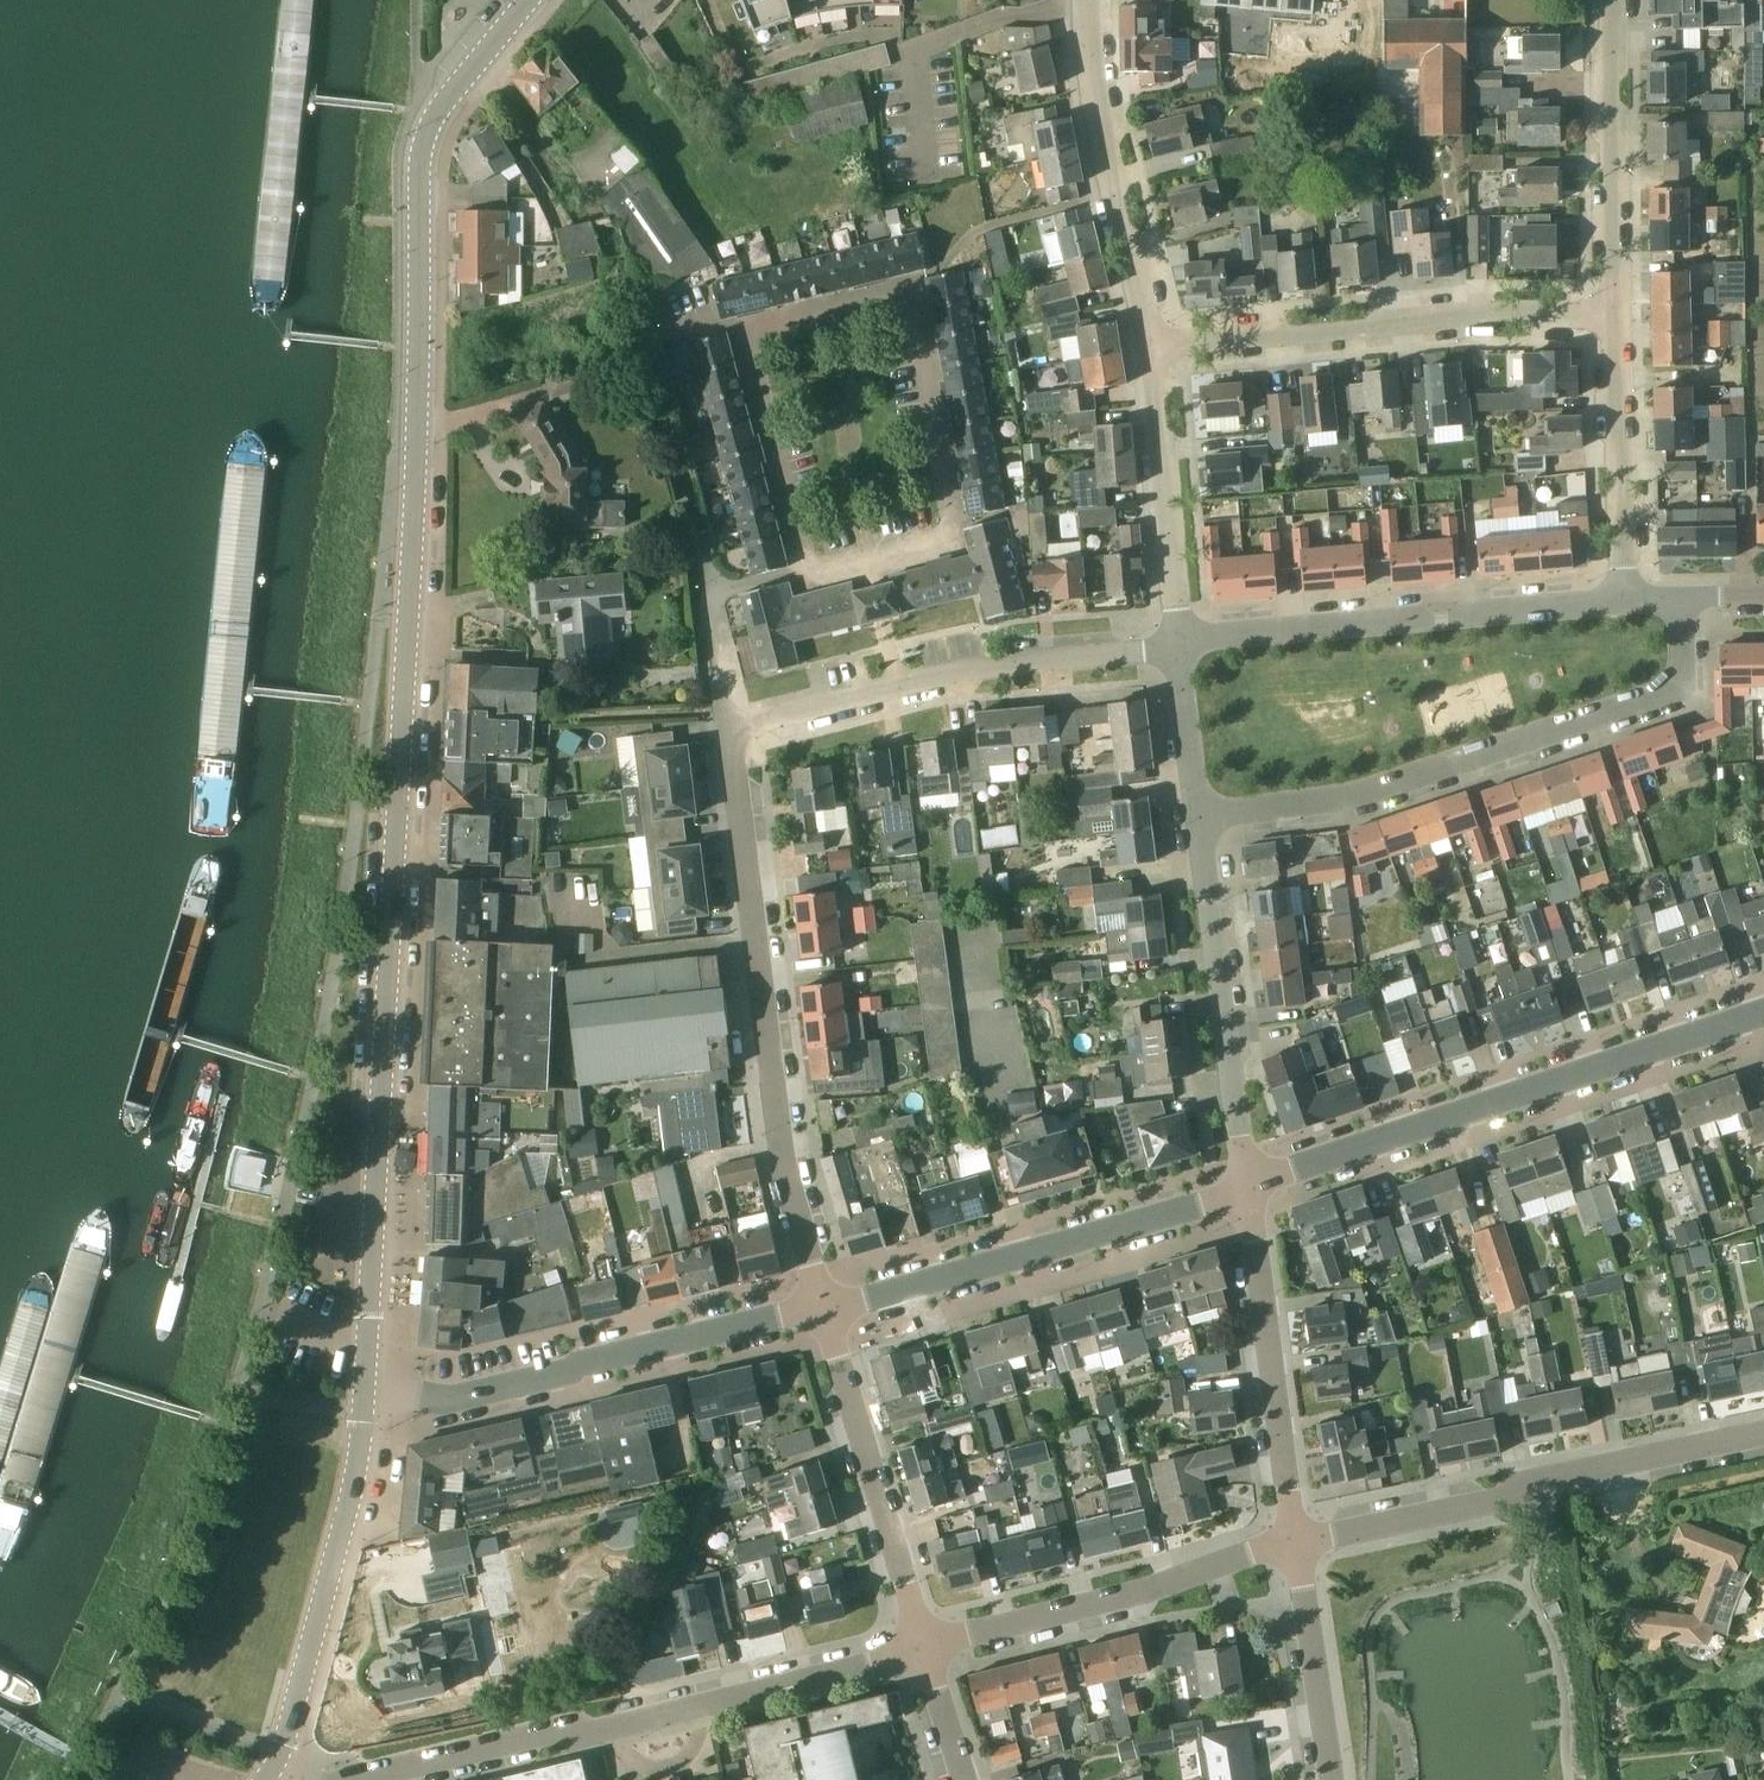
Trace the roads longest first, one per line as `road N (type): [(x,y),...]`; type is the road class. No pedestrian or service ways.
road 1 (unclassified): [(366,1389),(413,606),(420,157),(434,116),(530,0)]
road 2 (residential): [(864,560),(799,574),(746,357),(758,329),(875,301),(901,306),(912,319),(950,524),(944,540),(908,552)]
road 3 (residential): [(1201,839),(1354,811),(1655,714),(1678,682),(1678,601)]
road 4 (residential): [(824,1310),(781,1136),(728,729)]
road 5 (residential): [(364,1779),(921,1645)]
road 6 (residential): [(1245,1191),(1763,1012)]
road 7 (residential): [(1294,1544),(1763,1431)]
road 8 (residential): [(366,1389),(467,1396),(824,1310)]
road 9 (unclassified): [(1155,347),(1611,315)]
road 10 (residential): [(1177,648),(1622,602)]
road 11 (residential): [(824,1310),(1245,1191)]
road 12 (unclassified): [(270,1779),(345,1521),(366,1389)]
road 13 (residential): [(921,1645),(1150,1591),(1294,1544)]
road 14 (residential): [(1294,1544),(1245,1191)]
road 15 (residential): [(1245,1191),(1201,839)]
road 16 (unclassified): [(1155,347),(1089,39),(1091,0)]
road 17 (residential): [(921,1645),(824,1310)]
road 18 (unclassified): [(1611,315),(1610,0)]
road 19 (unclassified): [(1177,648),(1155,347)]
road 20 (unclassified): [(1622,602),(1611,315)]
road 21 (residential): [(897,686),(997,666),(1177,648)]
road 22 (residential): [(1331,1779),(1294,1544)]
road 23 (residential): [(1201,839),(1177,648)]
road 24 (residential): [(728,729),(700,541)]
road 25 (residential): [(728,729),(897,686)]
road 26 (residential): [(964,1779),(921,1645)]
road 27 (residential): [(897,686),(864,560)]

